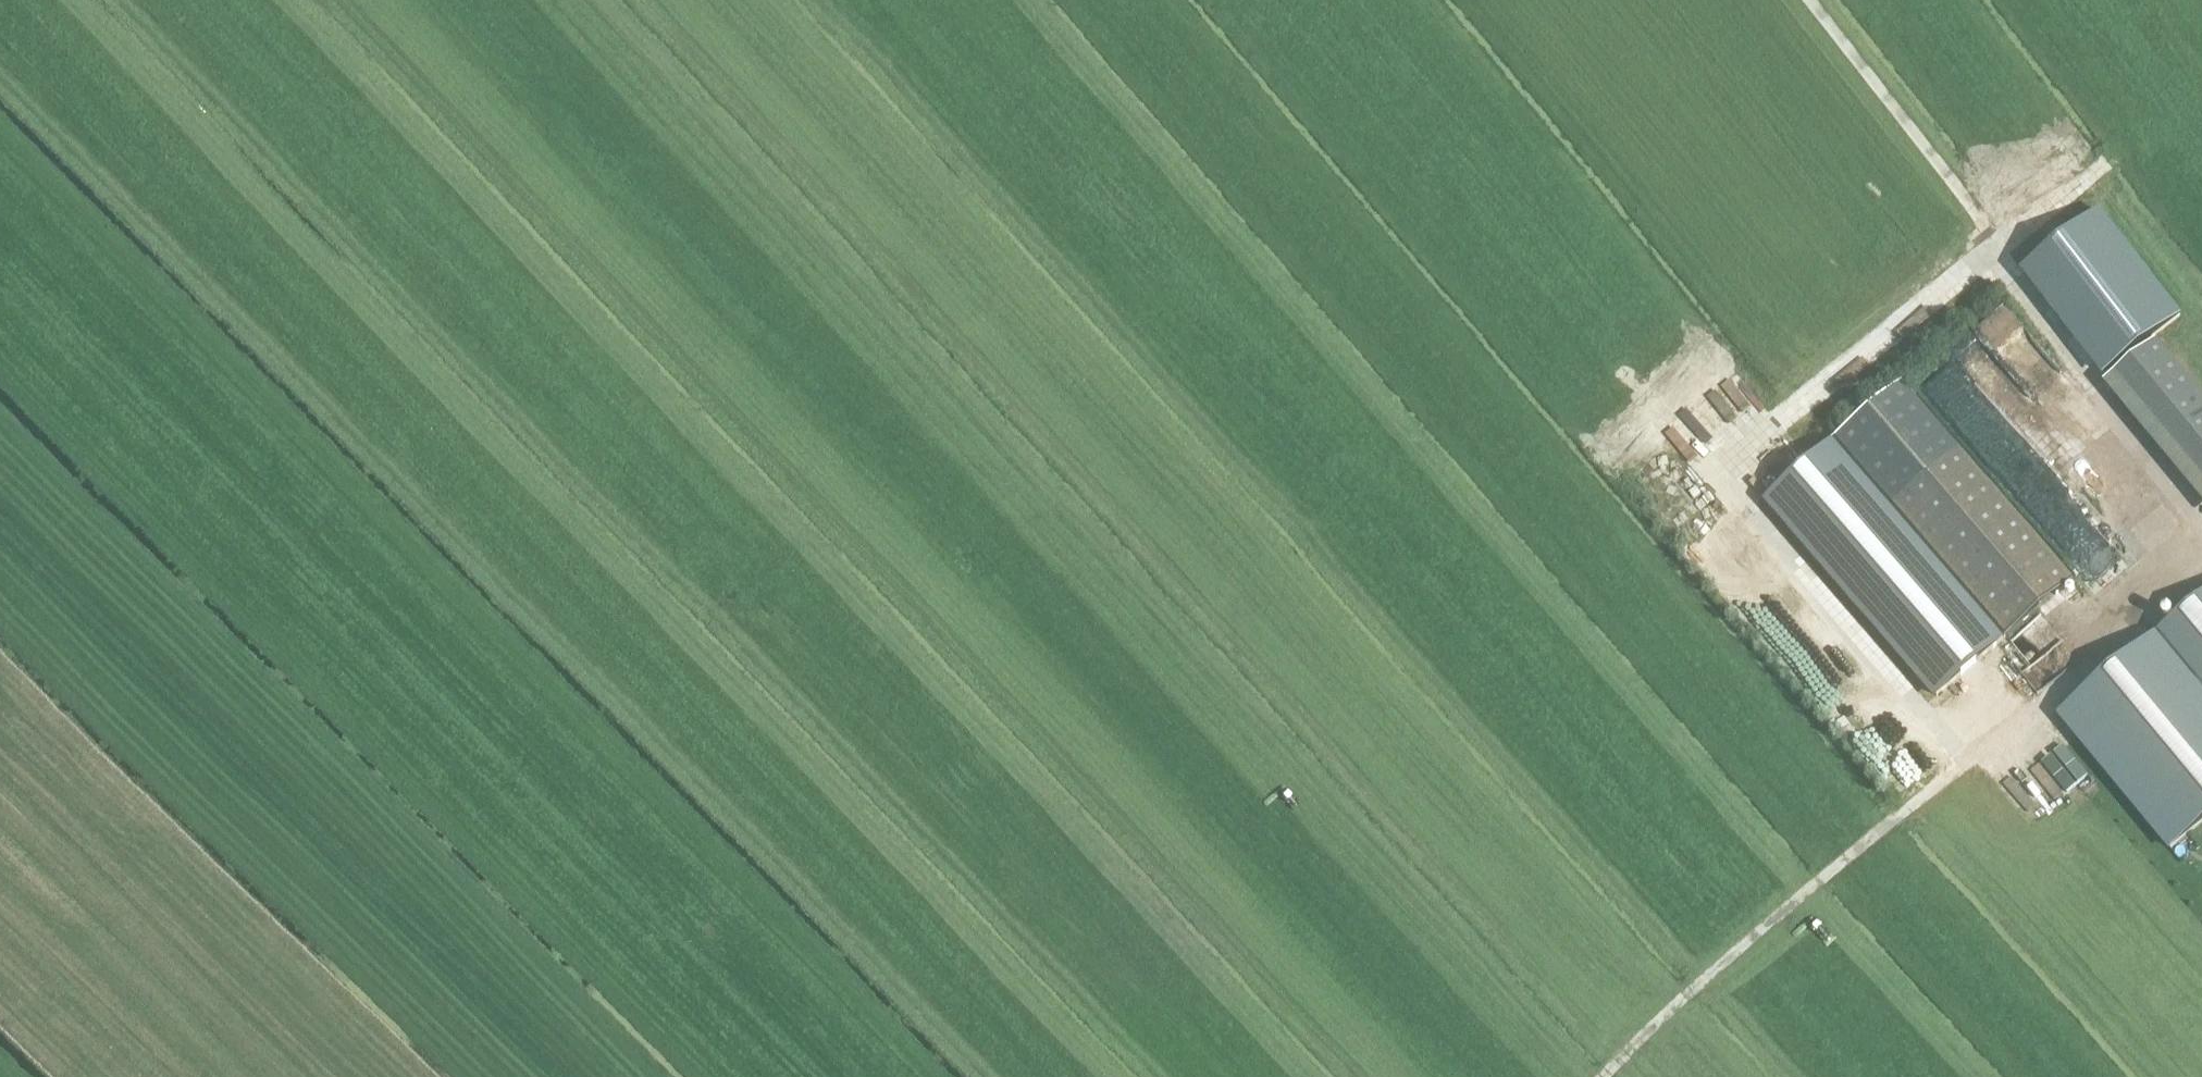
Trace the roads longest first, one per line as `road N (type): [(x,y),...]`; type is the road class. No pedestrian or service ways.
road 1 (track): [(1906,808),(1602,1076)]
road 2 (track): [(1811,0),(2003,252)]

